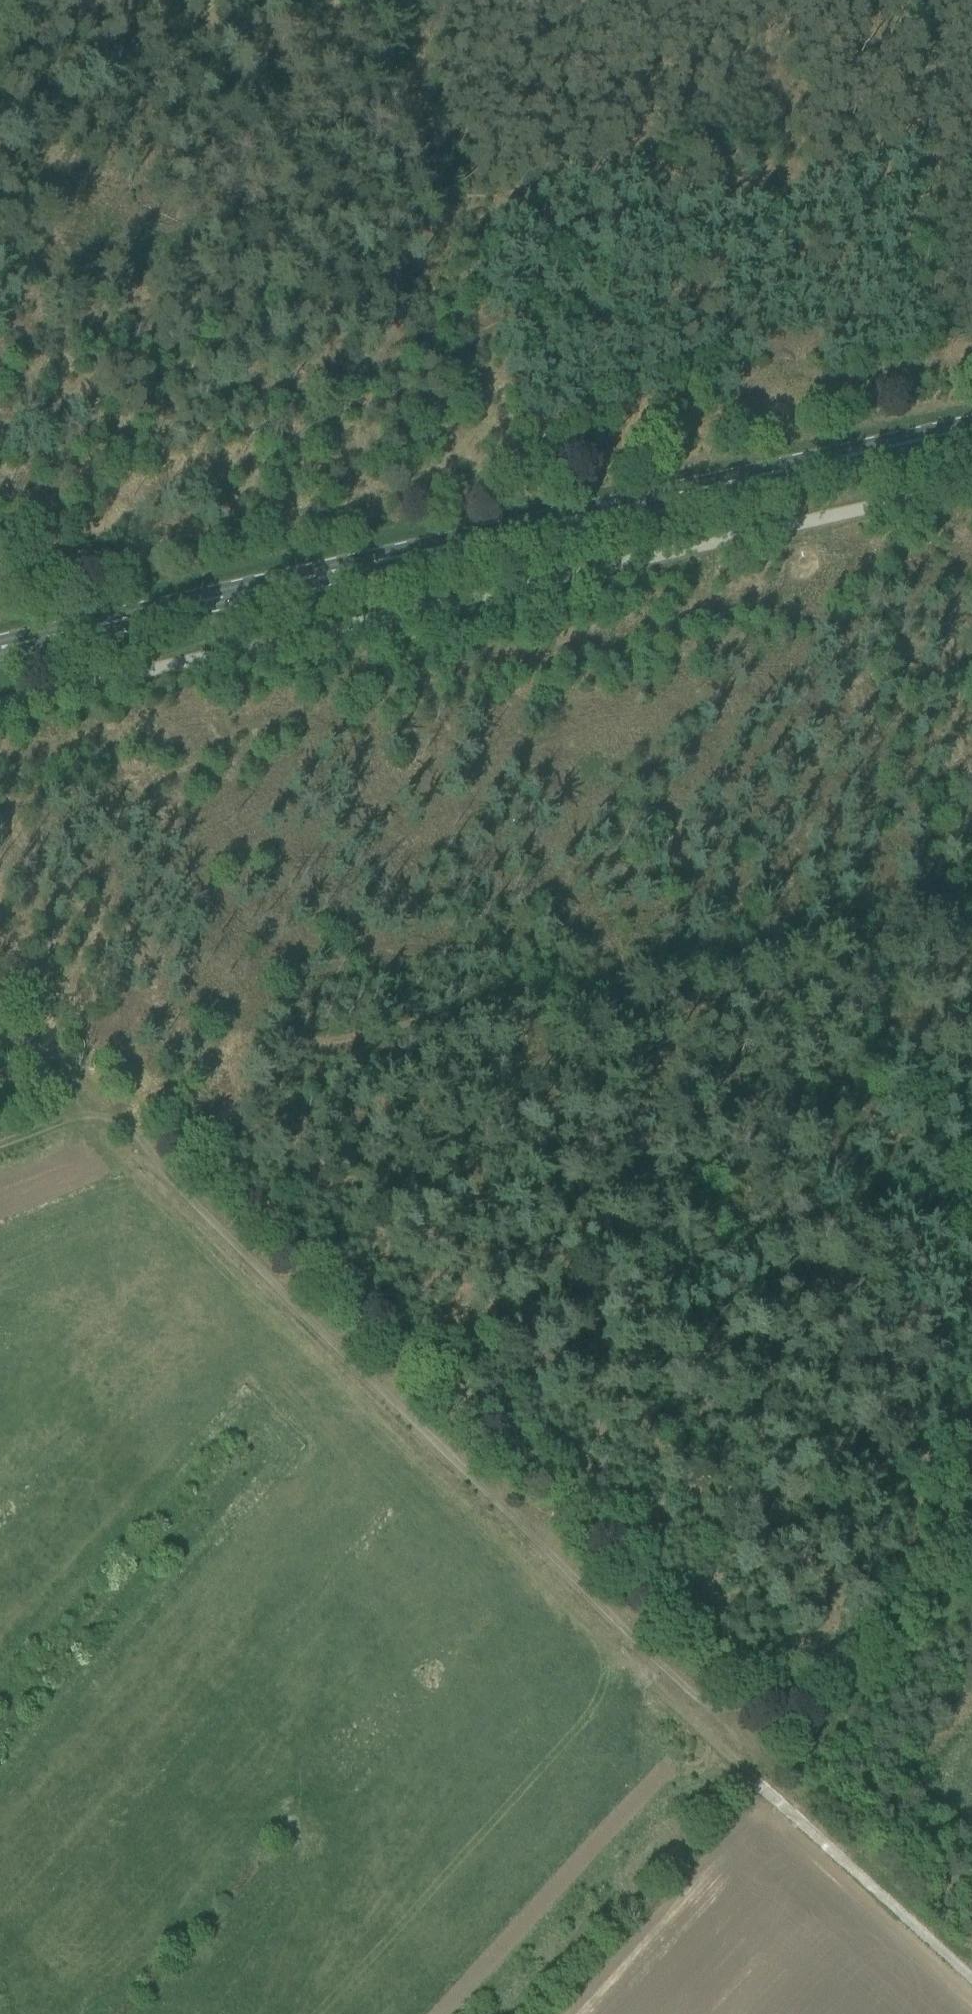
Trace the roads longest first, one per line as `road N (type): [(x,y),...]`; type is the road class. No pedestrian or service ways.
road 1 (secondary): [(0,663),(971,444)]
road 2 (track): [(0,1130),(72,1102),(0,1032)]

